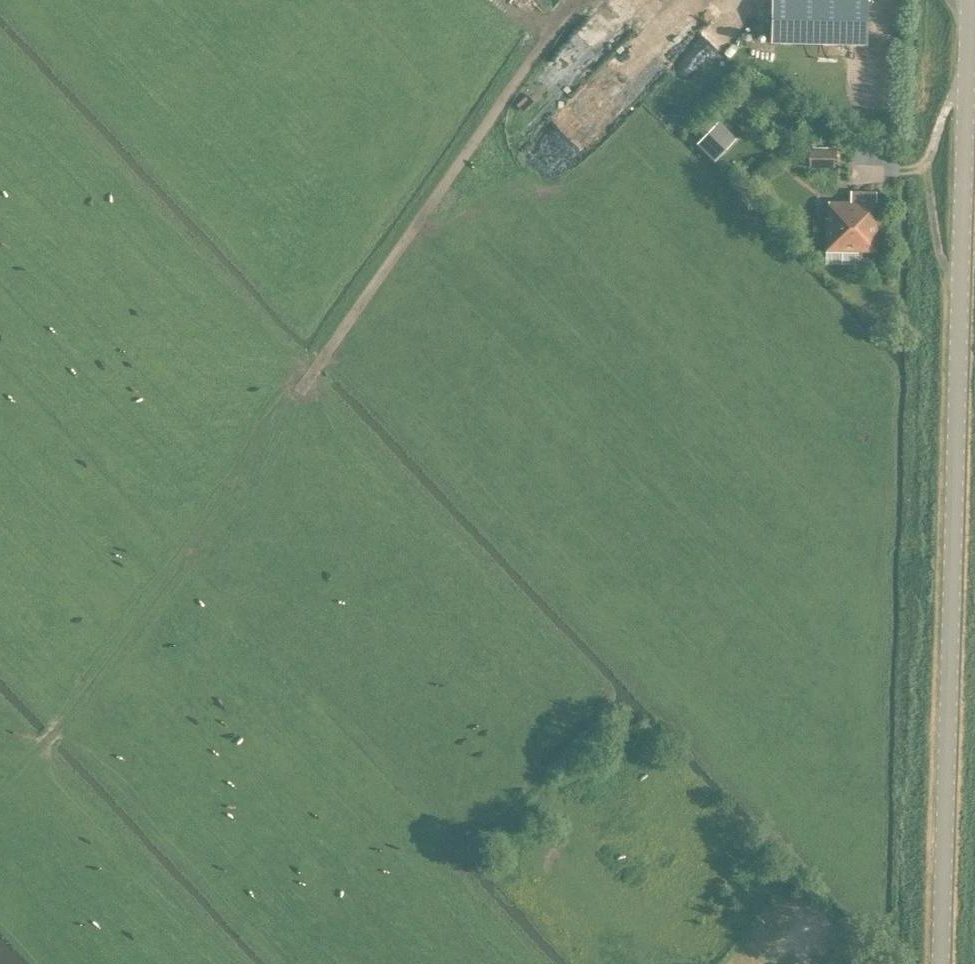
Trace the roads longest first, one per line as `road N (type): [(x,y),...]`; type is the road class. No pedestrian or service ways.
road 1 (tertiary): [(941,963),(969,0)]

